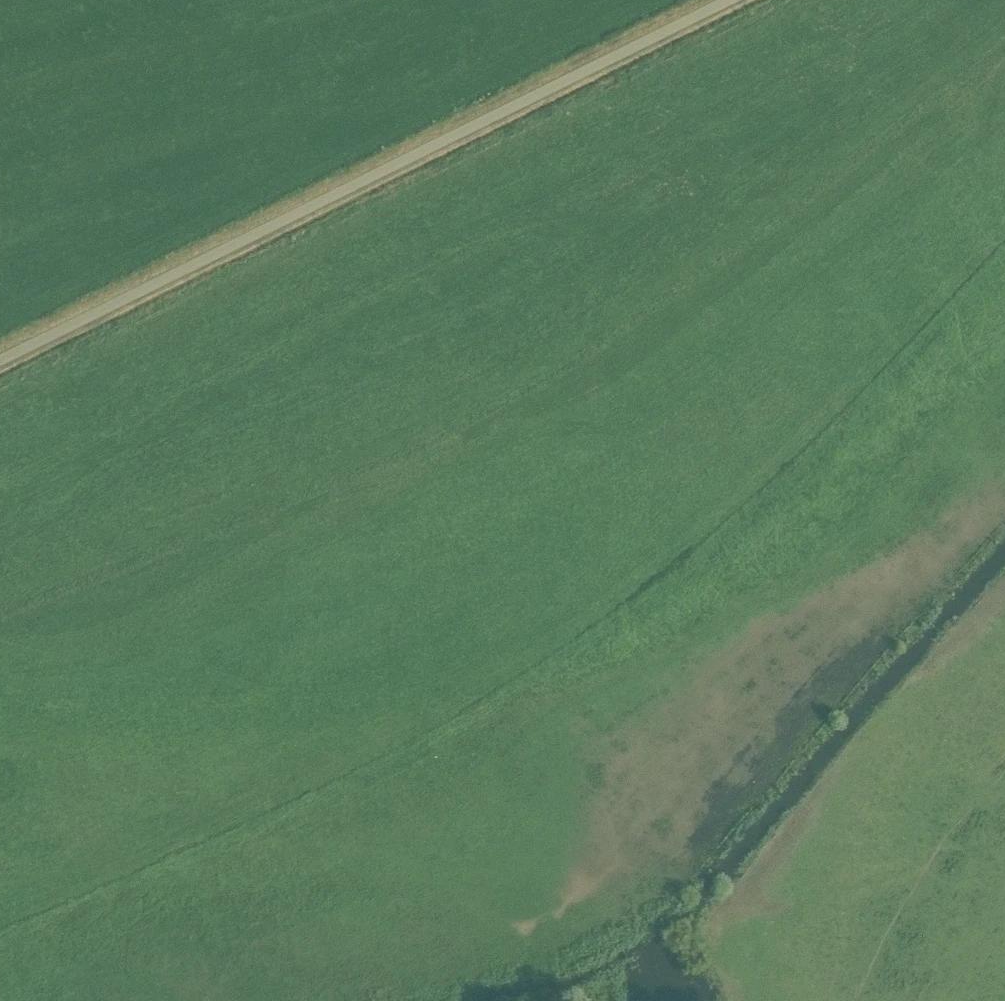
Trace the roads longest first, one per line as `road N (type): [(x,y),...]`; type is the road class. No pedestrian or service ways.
road 1 (unclassified): [(0,362),(729,0)]

